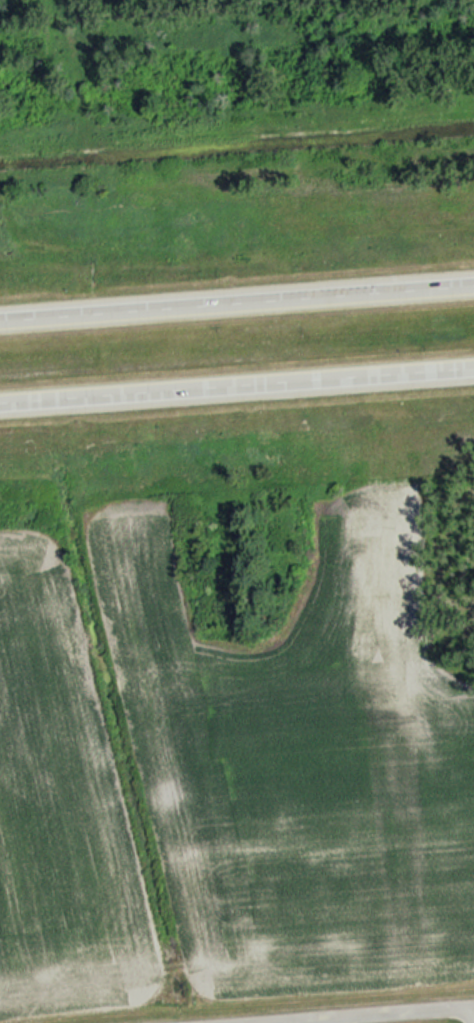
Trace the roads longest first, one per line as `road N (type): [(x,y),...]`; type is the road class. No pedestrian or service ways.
road 1 (motorway): [(473,282),(0,320)]
road 2 (motorway): [(0,401),(473,364)]
road 3 (residential): [(288,1022),(473,1008)]

